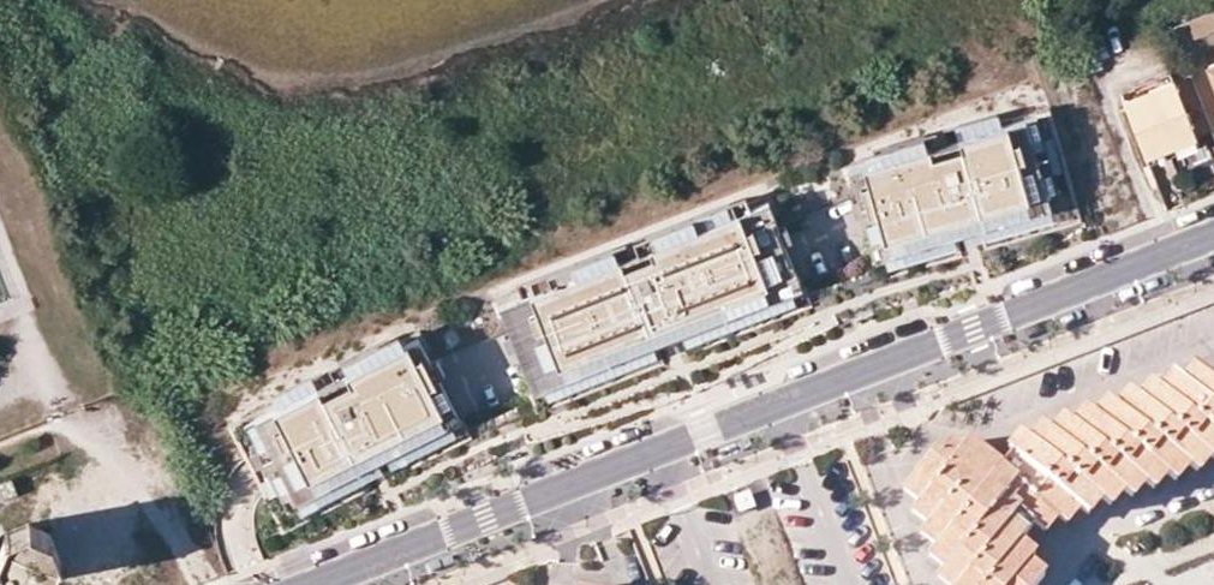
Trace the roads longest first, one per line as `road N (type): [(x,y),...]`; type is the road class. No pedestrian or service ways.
road 1 (tertiary): [(1213,234),(316,584)]

